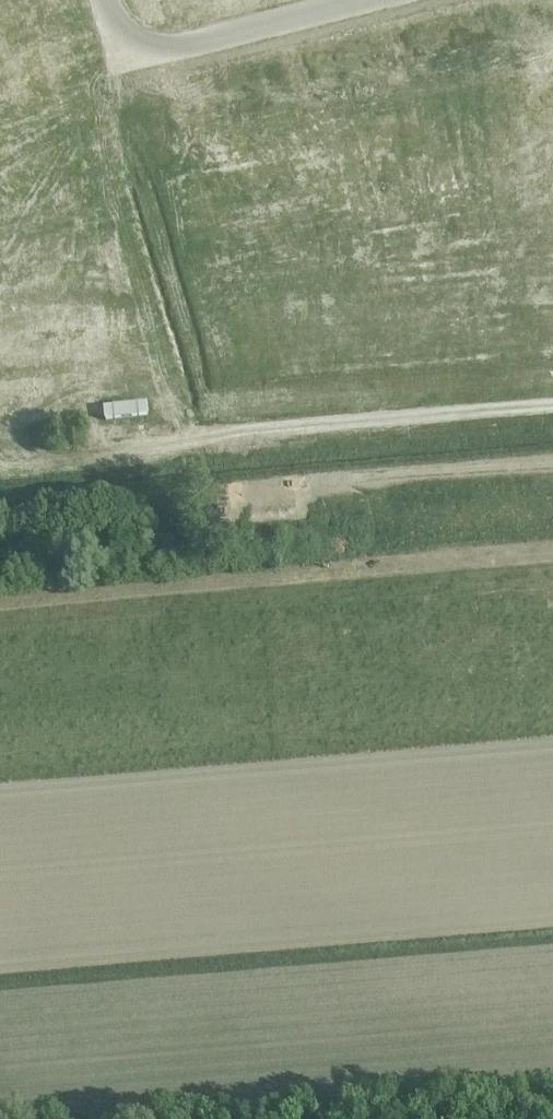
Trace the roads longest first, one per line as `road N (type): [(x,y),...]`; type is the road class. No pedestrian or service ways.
road 1 (residential): [(214,436),(116,63)]
road 2 (unclassified): [(116,63),(365,0)]

